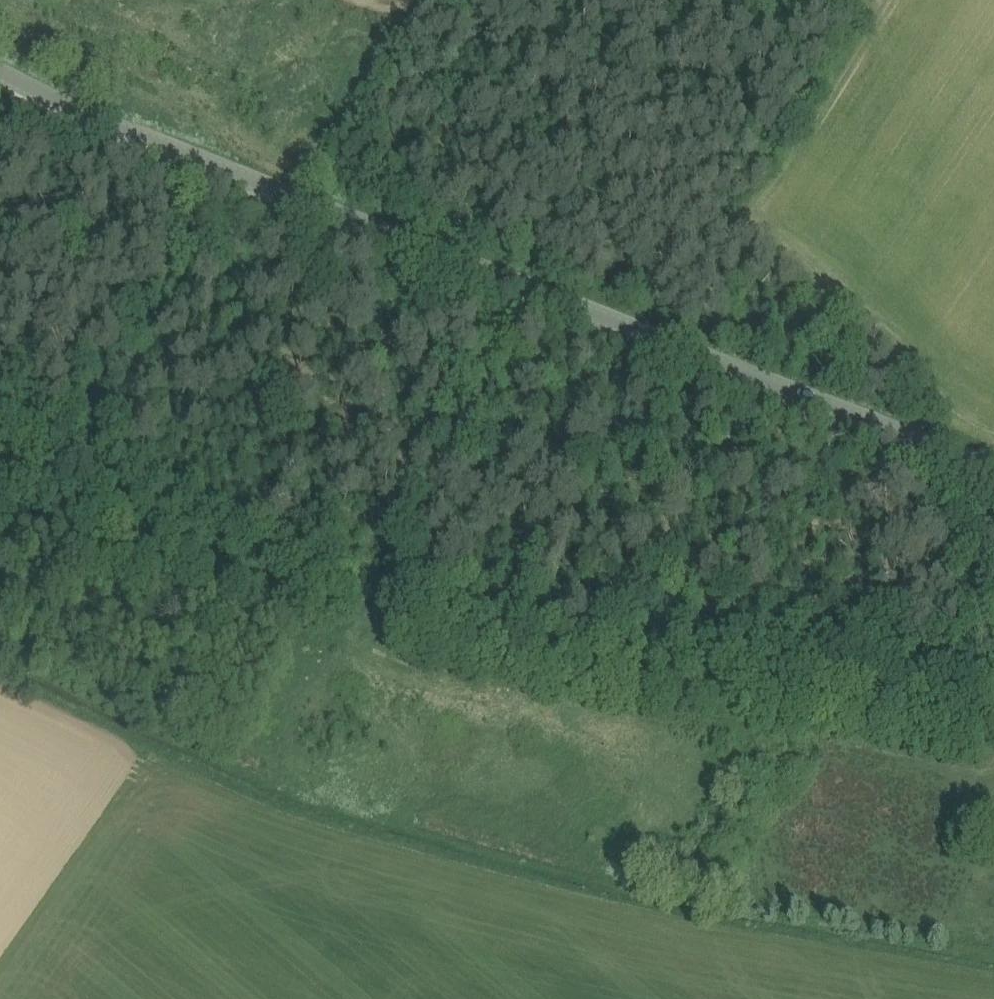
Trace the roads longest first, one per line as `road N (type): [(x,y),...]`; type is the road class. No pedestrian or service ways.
road 1 (tertiary): [(993,472),(0,76)]

